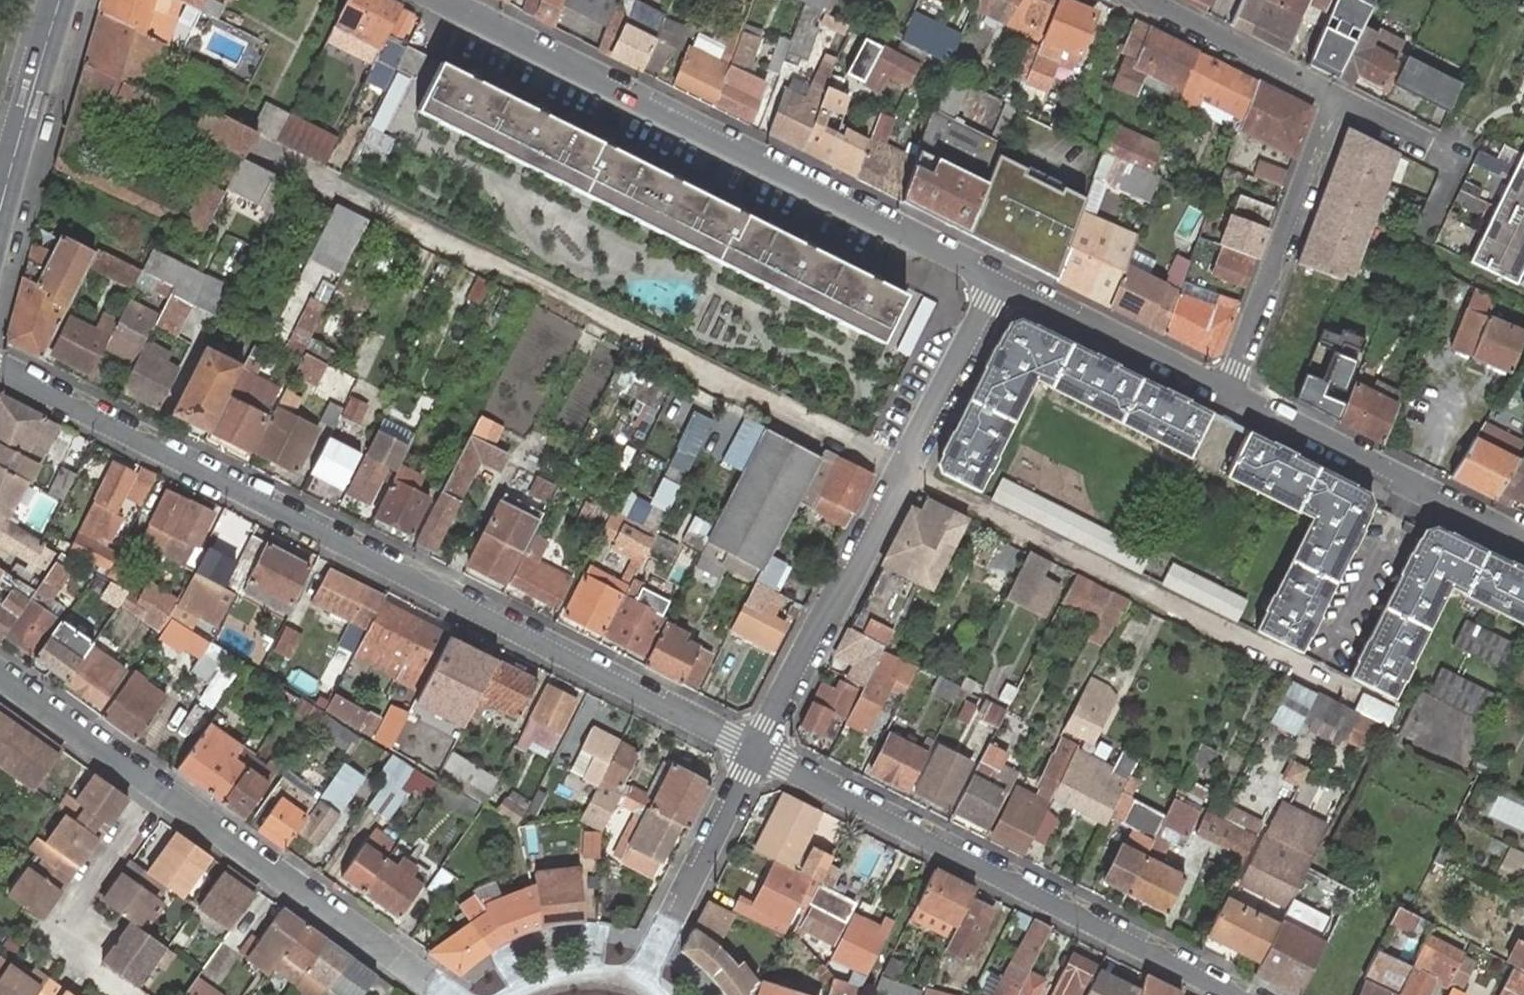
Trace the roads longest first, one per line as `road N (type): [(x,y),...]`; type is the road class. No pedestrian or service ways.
road 1 (residential): [(0,369),(755,754)]
road 2 (residential): [(1002,281),(440,0)]
road 3 (residential): [(1002,281),(755,754)]
road 4 (residential): [(755,754),(1229,994)]
road 5 (residential): [(158,791),(447,994)]
road 6 (residential): [(1523,542),(1224,392)]
road 7 (residential): [(1339,101),(1224,392)]
road 8 (residential): [(158,791),(51,939),(129,994)]
road 9 (residential): [(755,754),(639,982)]
road 10 (residential): [(1224,392),(1002,281)]
road 11 (residential): [(1138,0),(1339,101)]
road 12 (secondary): [(57,0),(0,200)]
road 13 (residential): [(0,680),(158,791)]
road 14 (residential): [(639,982),(581,969),(552,972),(505,994)]

